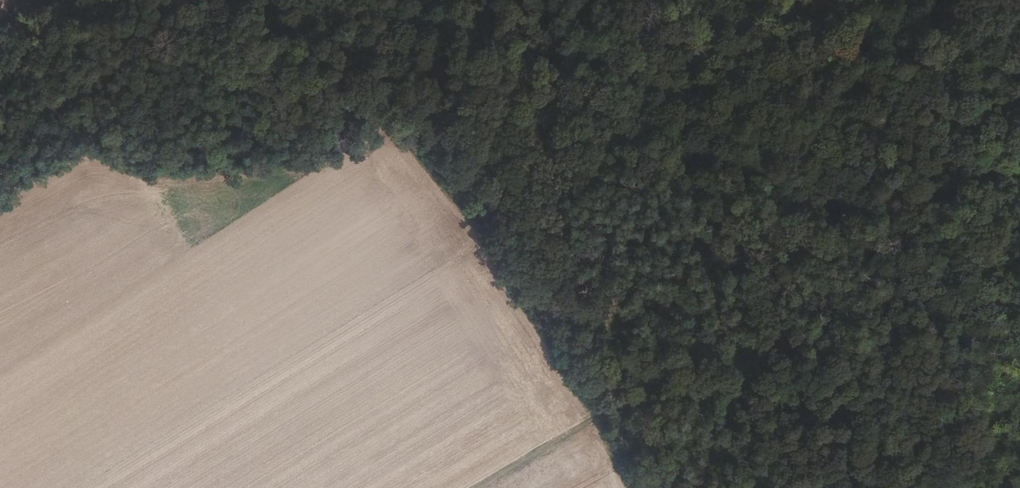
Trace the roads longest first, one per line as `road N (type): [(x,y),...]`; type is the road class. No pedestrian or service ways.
road 1 (track): [(492,487),(626,411)]

